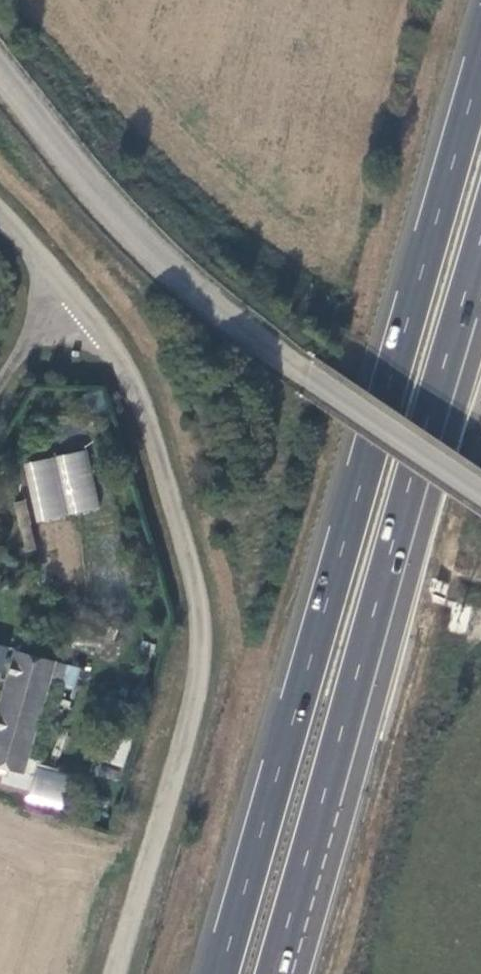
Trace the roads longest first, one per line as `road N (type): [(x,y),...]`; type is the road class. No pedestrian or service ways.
road 1 (trunk): [(480,63),(219,973)]
road 2 (trunk): [(272,973),(480,245)]
road 3 (unclassified): [(114,973),(195,702),(201,651),(194,591),(156,444),(121,359),(72,291)]
road 4 (tertiary): [(280,358),(151,255),(73,173),(0,78)]
road 5 (tertiary): [(280,358),(480,494)]

